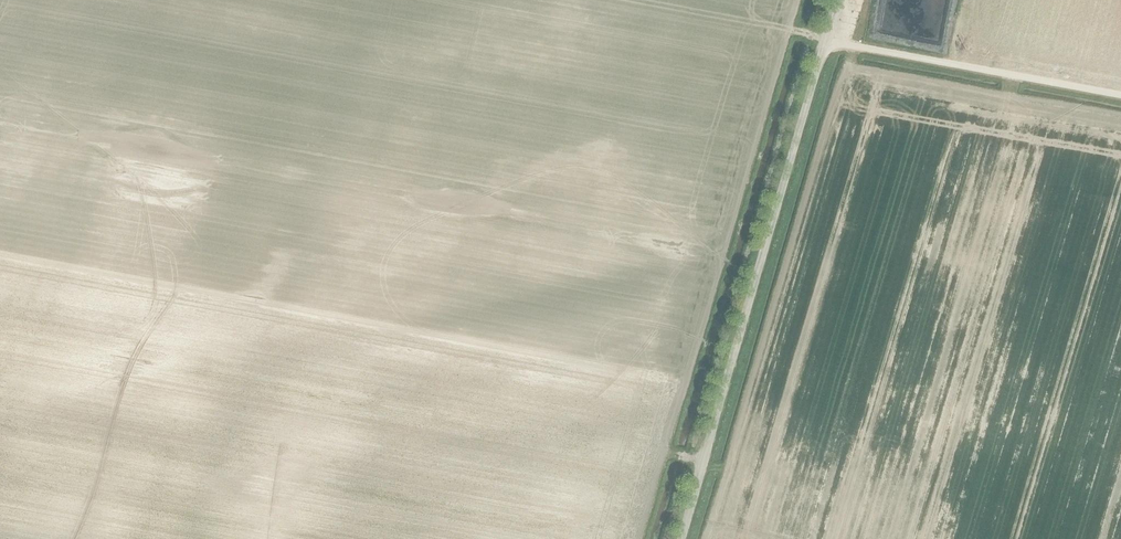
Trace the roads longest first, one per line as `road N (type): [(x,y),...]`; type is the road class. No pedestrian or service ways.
road 1 (unclassified): [(678,538),(839,0)]

